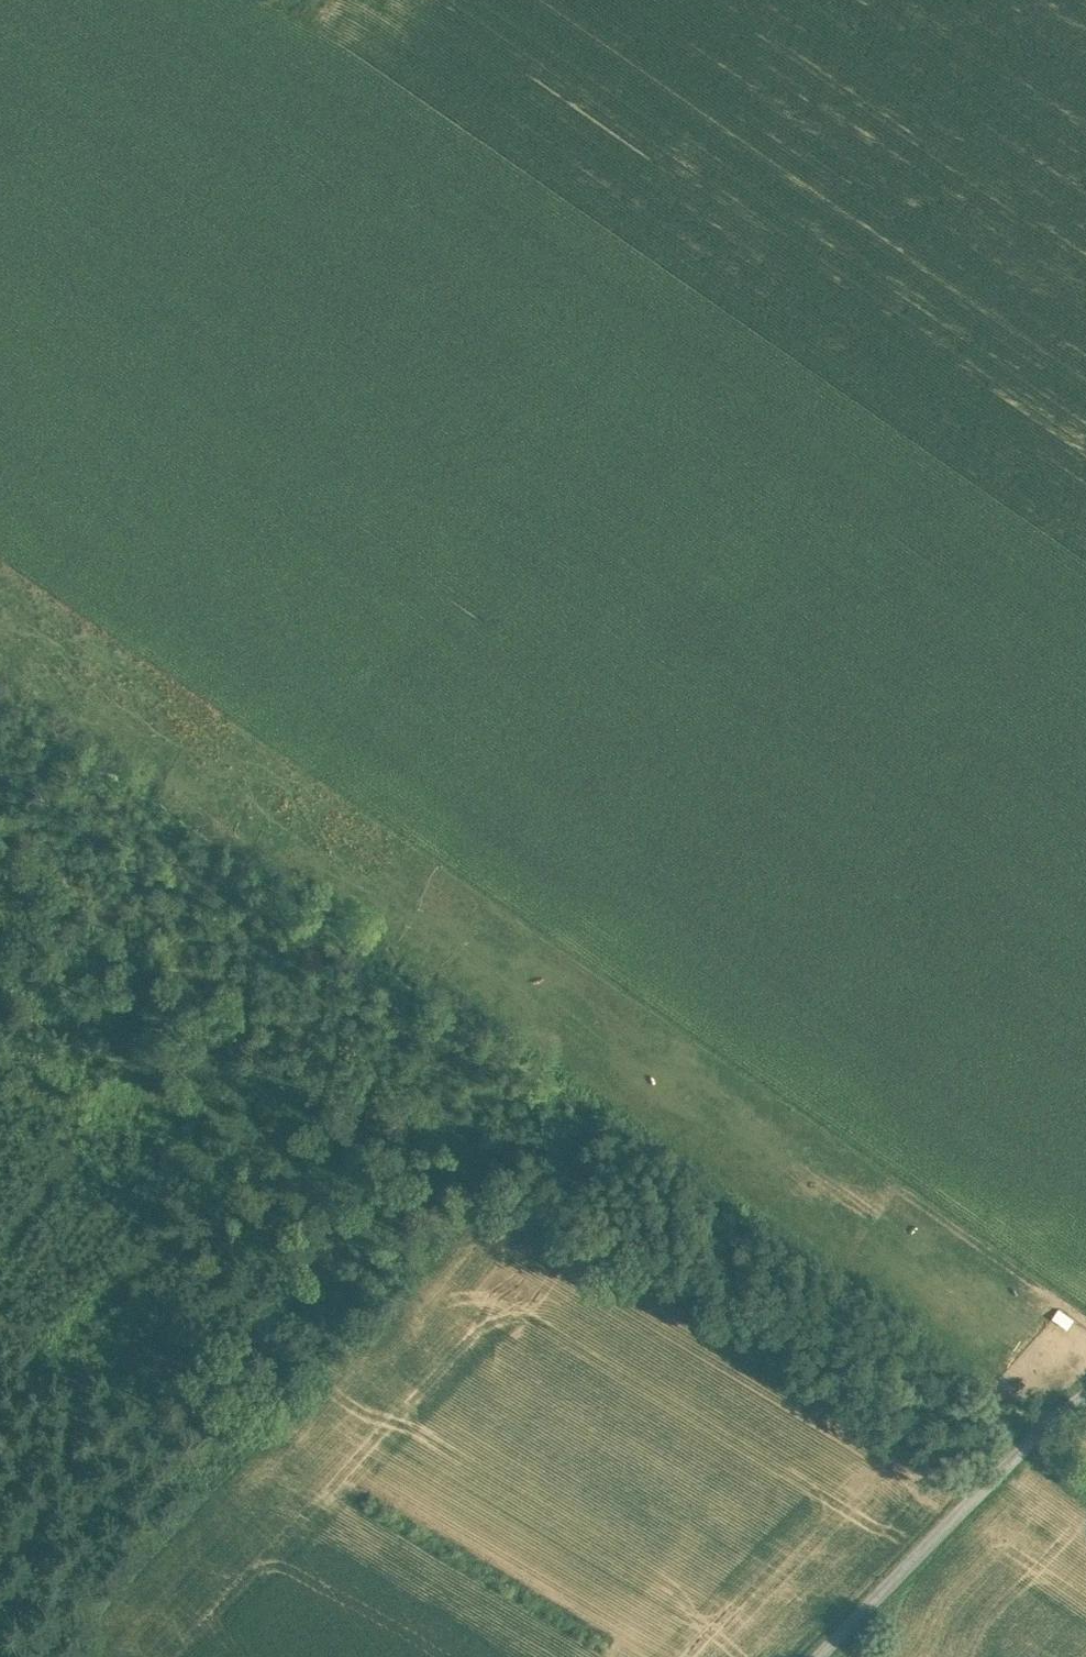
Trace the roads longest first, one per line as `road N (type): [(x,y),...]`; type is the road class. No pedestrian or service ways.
road 1 (track): [(826,1656),(1085,1396)]

